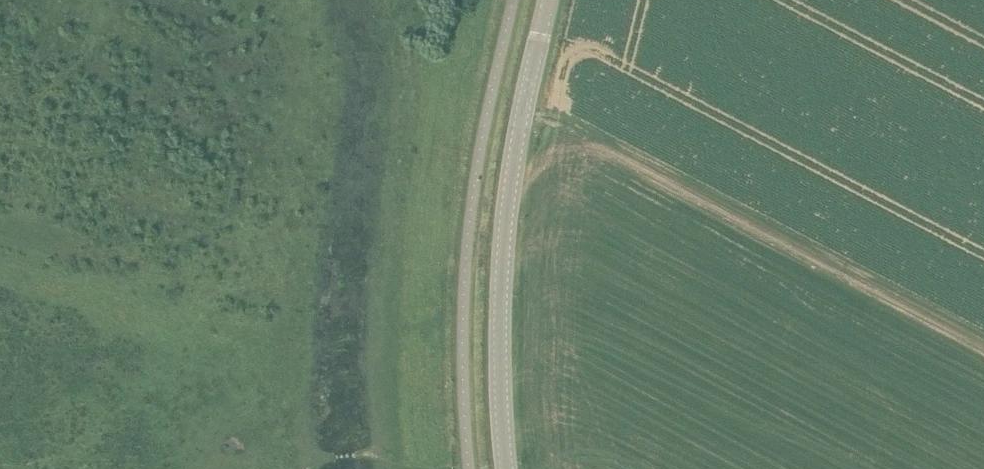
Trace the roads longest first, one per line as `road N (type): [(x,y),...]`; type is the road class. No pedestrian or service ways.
road 1 (tertiary): [(509,468),(500,360),(508,211),(554,0)]

